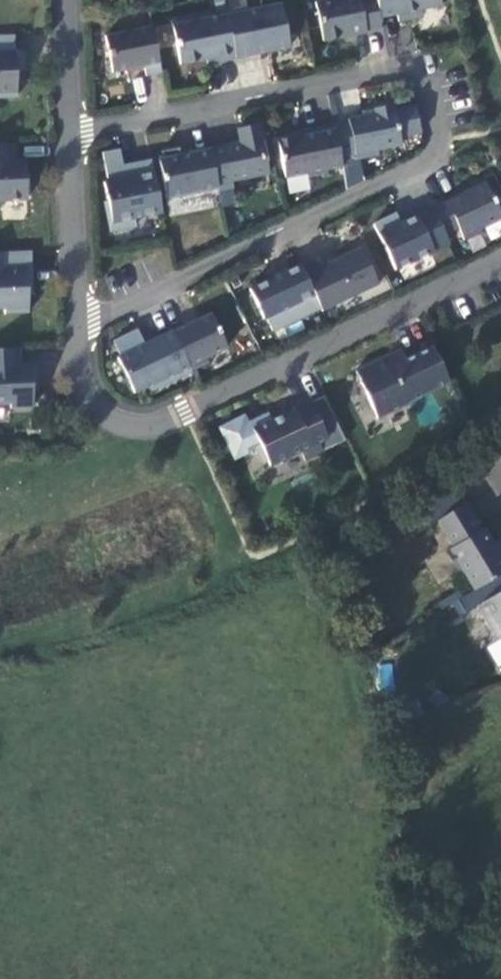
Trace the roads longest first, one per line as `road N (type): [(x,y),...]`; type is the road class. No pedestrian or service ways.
road 1 (residential): [(72,131),(368,68),(422,77),(439,112),(430,165),(116,309),(78,319)]
road 2 (residential): [(500,262),(151,424),(116,418),(96,403),(83,382),(78,319)]
road 3 (residential): [(78,319),(72,131)]
road 4 (residential): [(72,131),(73,0)]

